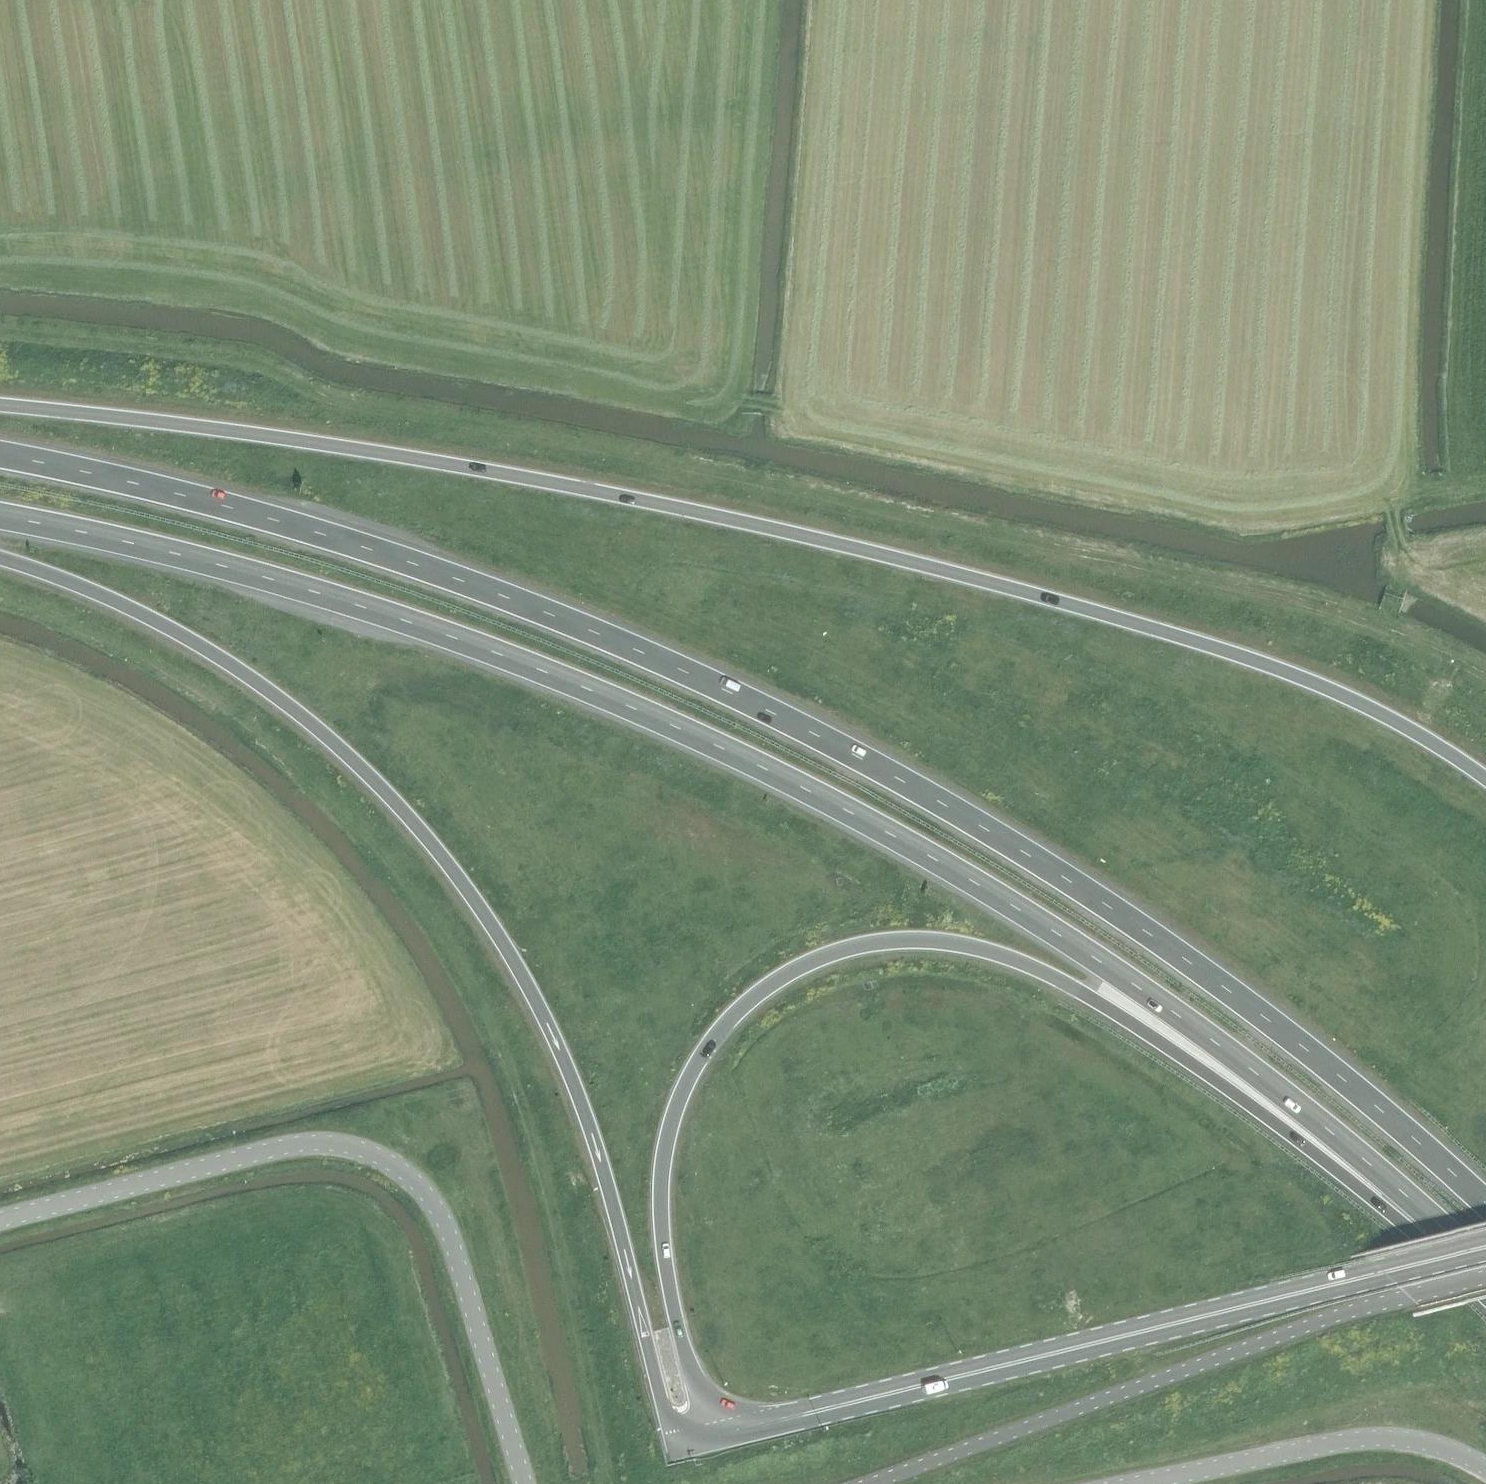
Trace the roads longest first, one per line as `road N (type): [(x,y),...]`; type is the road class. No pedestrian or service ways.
road 1 (trunk): [(0,516),(233,567),(365,606),(754,764),(1106,963),(1256,1070),(1485,1264)]
road 2 (trunk): [(1485,1199),(1156,935),(949,805),(741,699),(541,611),(379,554),(187,495),(0,454)]
road 3 (trunk): [(1485,777),(1371,706),(1284,670),(970,576),(483,470),(0,406)]
road 4 (trunk): [(719,1437),(663,1264),(661,1166),(672,1116),(690,1075),(759,990),(800,963),(867,942),(974,944),(1038,967),(1132,1022),(1393,1215),(1485,1302)]
road 5 (trunk): [(0,557),(160,621),(230,663),(352,759),(448,861),(529,984),(589,1121),(675,1449)]
road 6 (unclassified): [(0,1220),(281,1148),(318,1143),(375,1157),(439,1211),(525,1483)]
road 7 (primary): [(719,1437),(1385,1274)]
road 8 (unclassified): [(874,1483),(1353,1313),(1485,1279)]
road 9 (unclassified): [(1130,1483),(1365,1437),(1424,1441),(1485,1469)]

